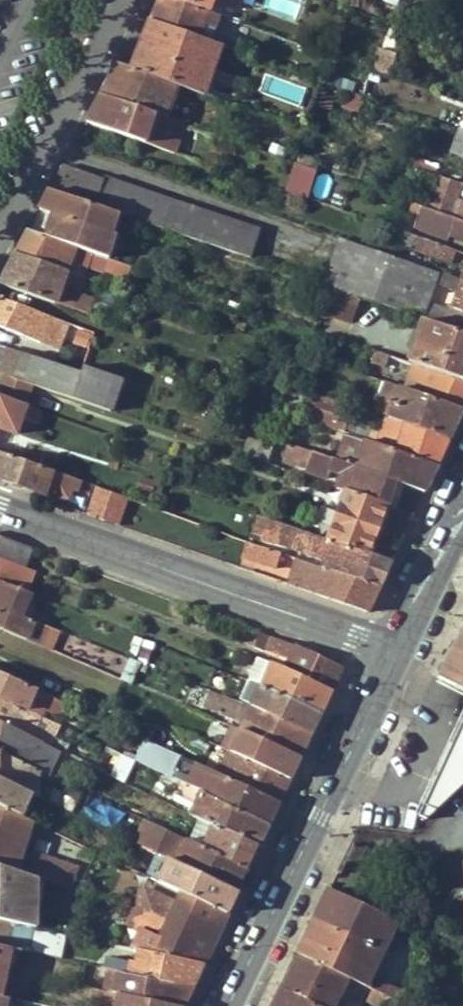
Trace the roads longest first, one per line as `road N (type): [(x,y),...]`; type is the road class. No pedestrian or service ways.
road 1 (residential): [(402,652),(0,508)]
road 2 (secondary): [(402,652),(228,1005)]
road 3 (residential): [(117,0),(0,241)]
road 4 (secondary): [(462,518),(402,652)]

